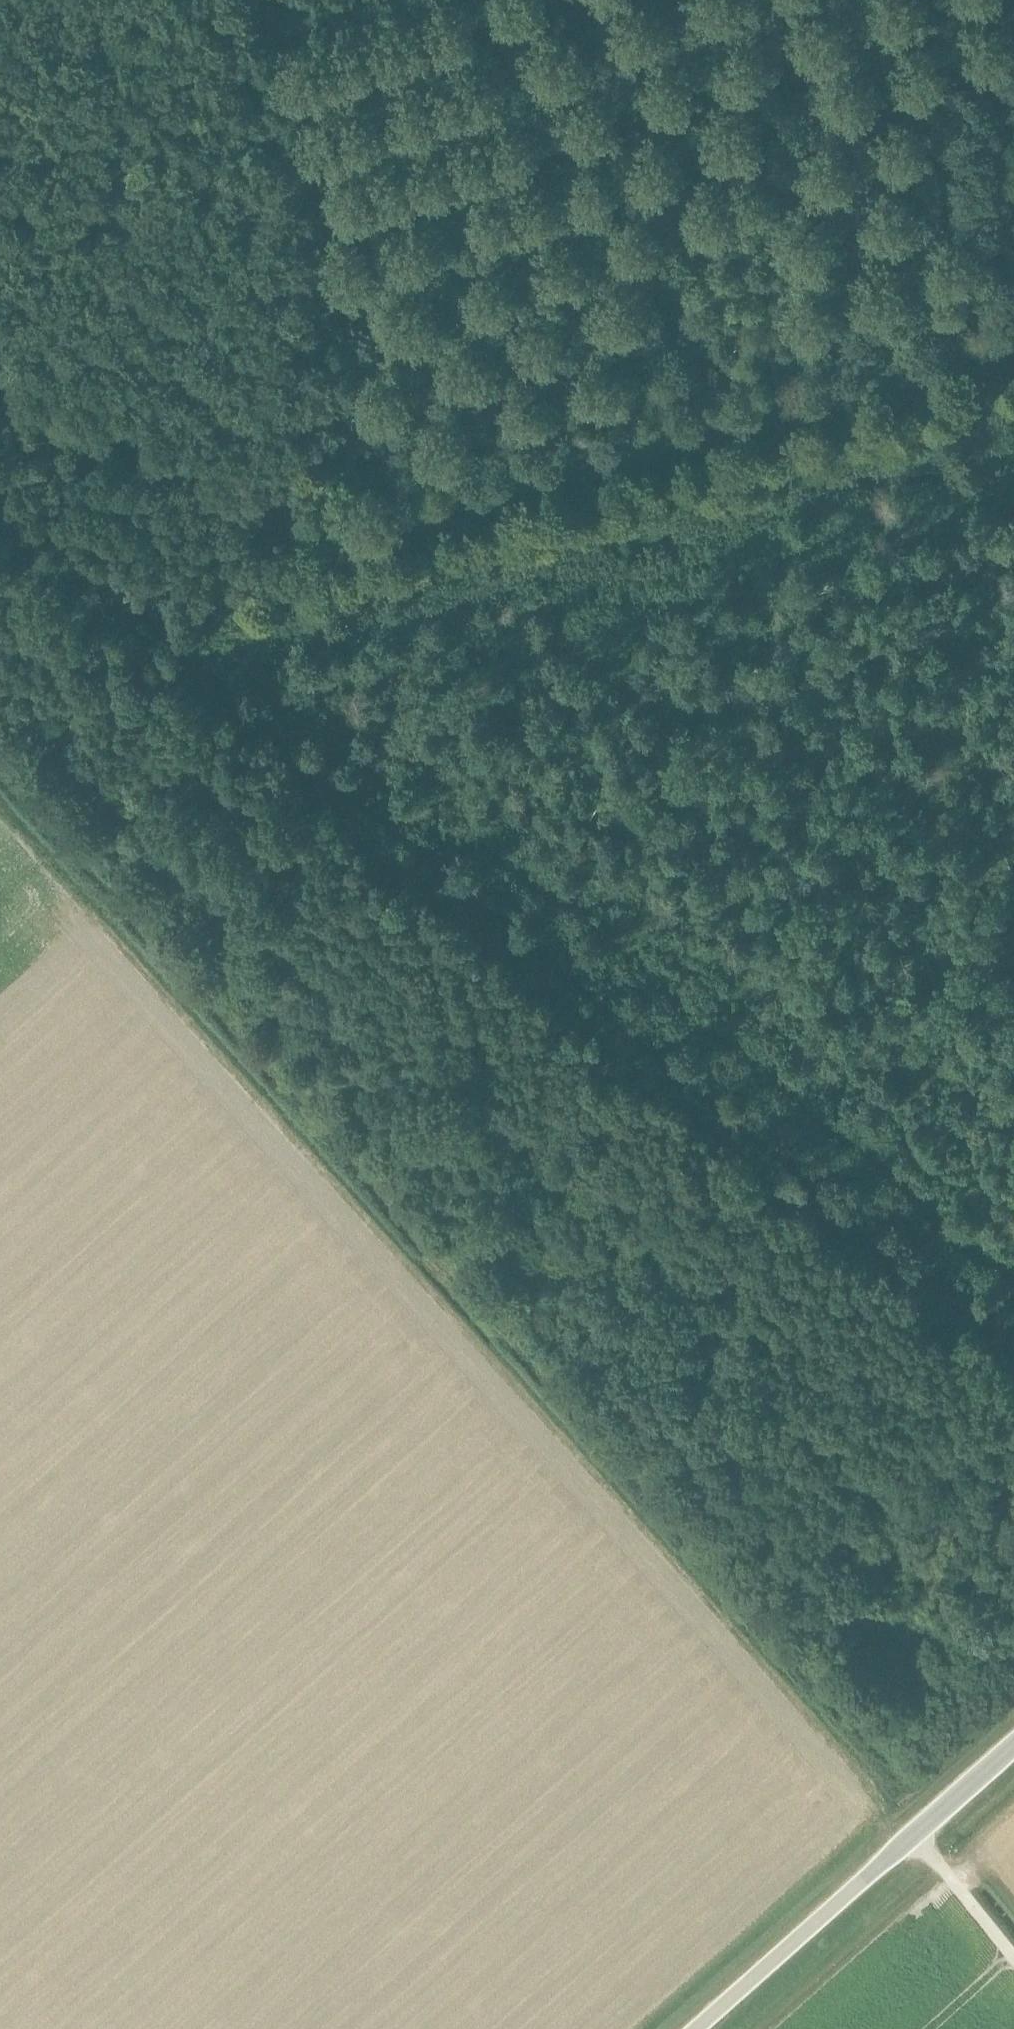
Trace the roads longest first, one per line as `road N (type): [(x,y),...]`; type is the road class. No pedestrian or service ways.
road 1 (unclassified): [(696,2028),(1013,1746)]
road 2 (track): [(926,1824),(1013,1937)]

